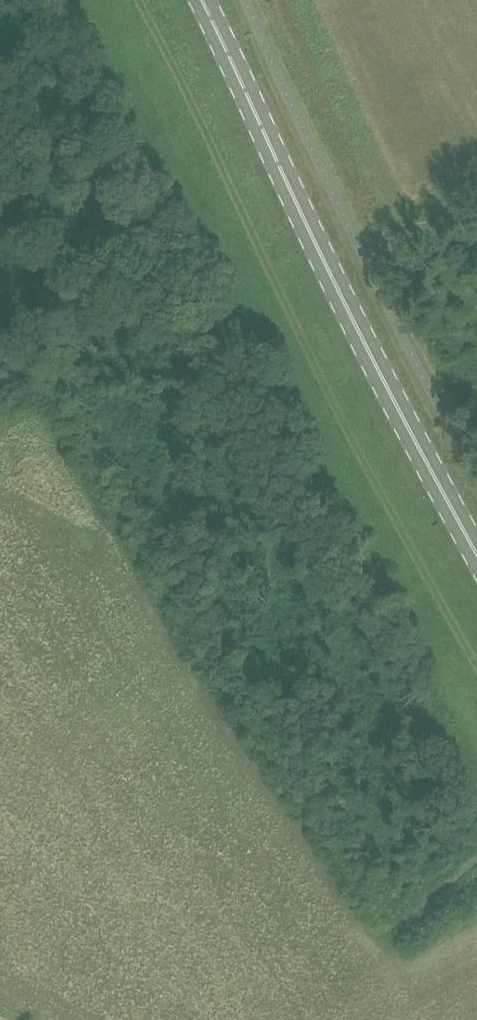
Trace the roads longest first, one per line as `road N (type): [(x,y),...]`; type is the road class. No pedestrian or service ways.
road 1 (primary): [(476,554),(377,367),(201,0)]

